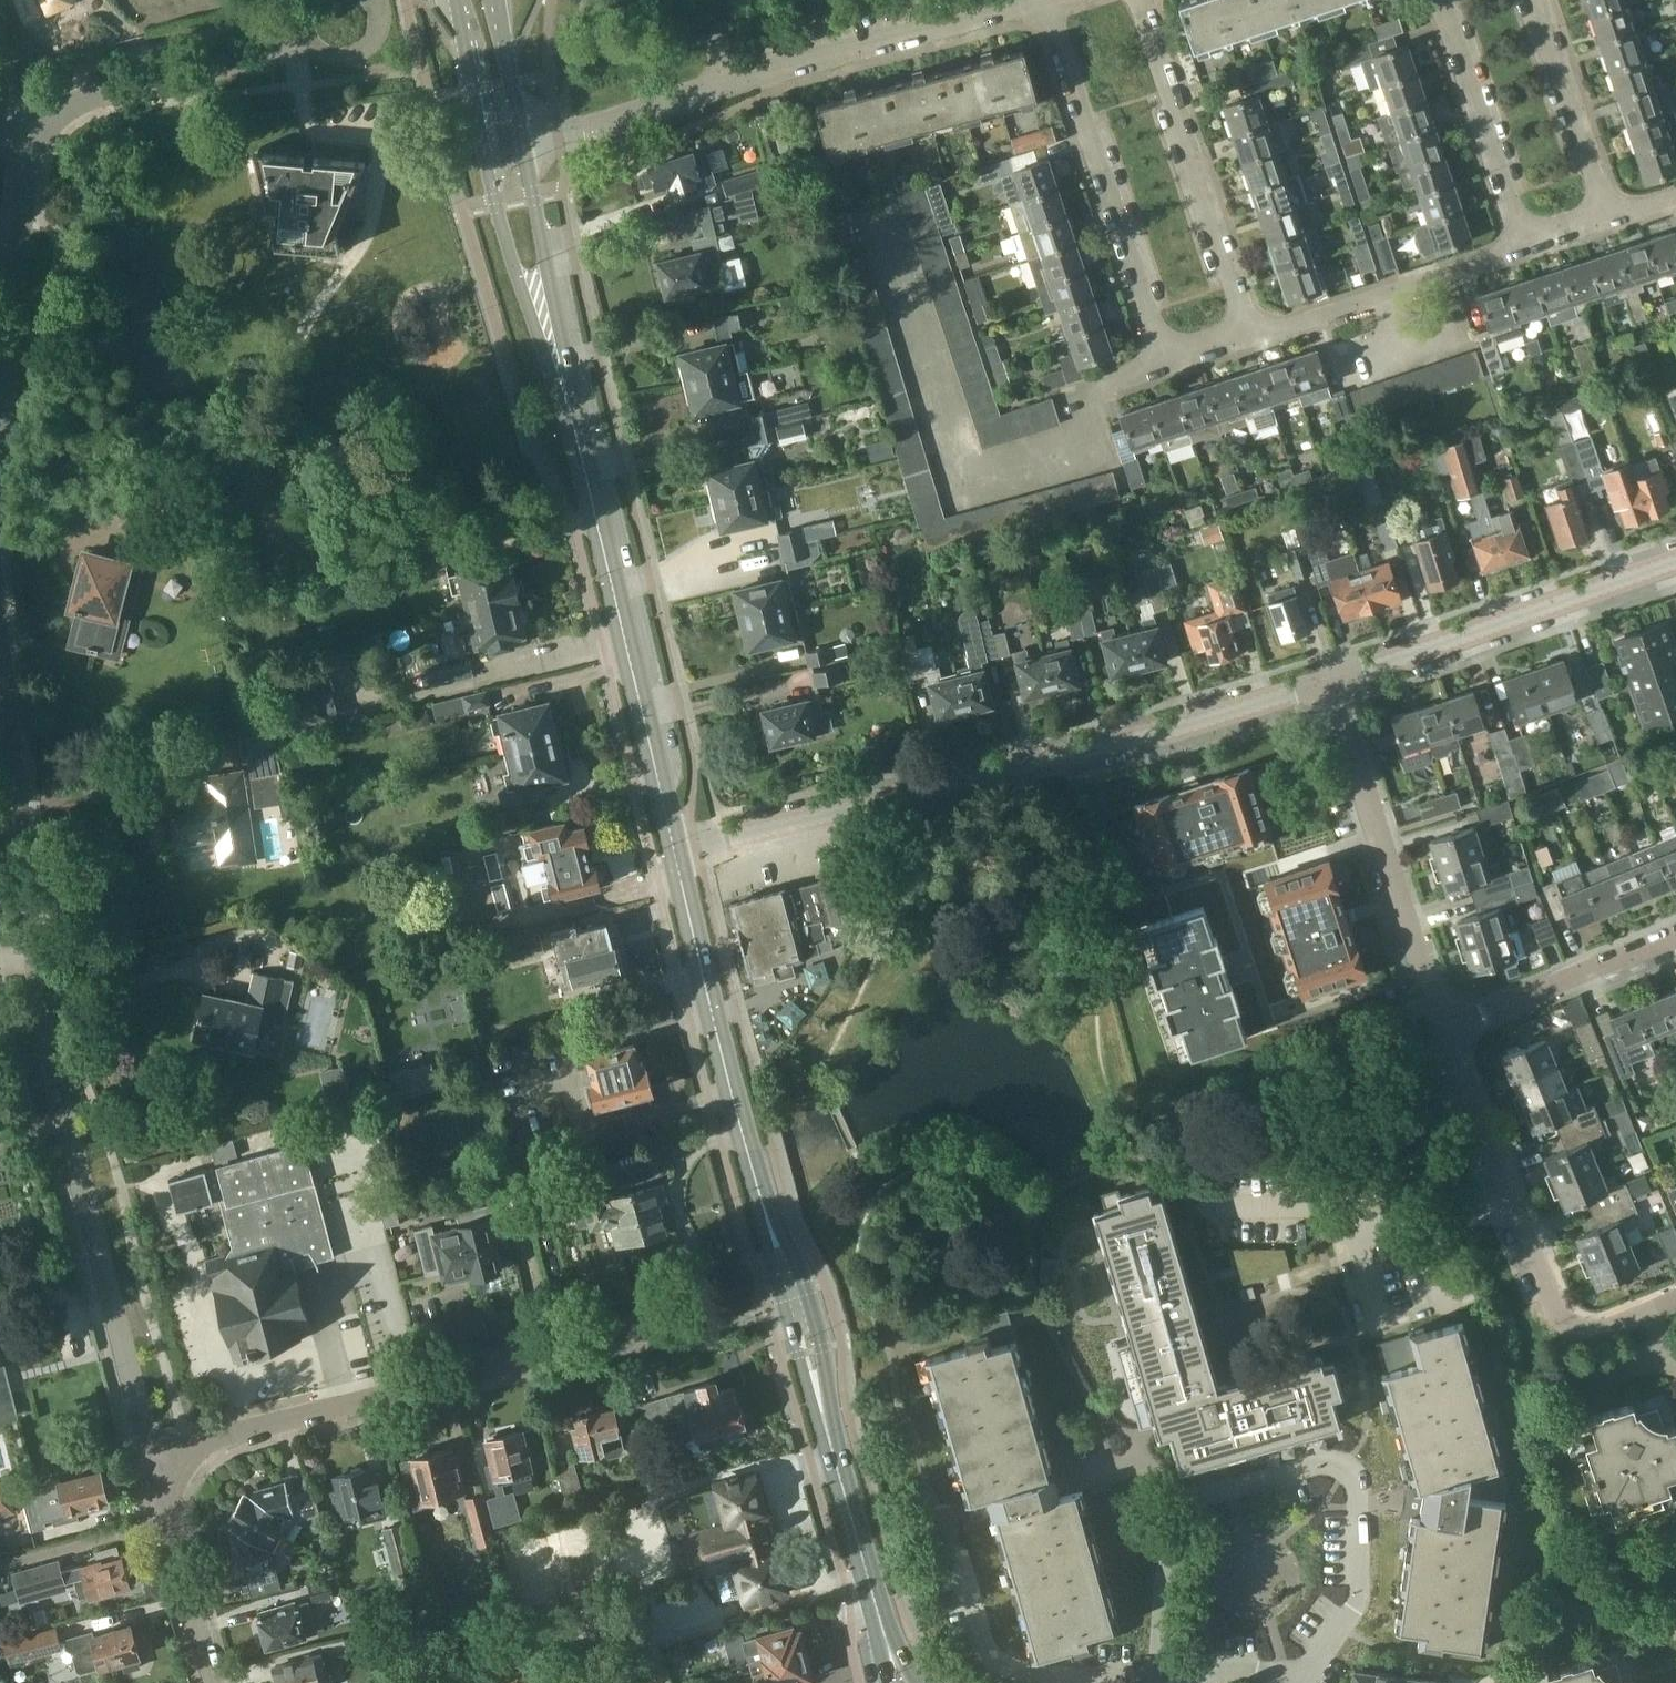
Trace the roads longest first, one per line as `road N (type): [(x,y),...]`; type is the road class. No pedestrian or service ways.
road 1 (residential): [(153,1456),(45,1046),(0,663)]
road 2 (residential): [(673,855),(1335,682)]
road 3 (residential): [(153,1456),(793,1288)]
road 4 (residential): [(1158,365),(1098,391),(1083,442),(962,475),(880,205)]
road 5 (residential): [(523,139),(586,128),(1013,0)]
road 6 (secondary): [(793,1288),(673,855)]
road 7 (secondary): [(673,855),(581,446)]
road 8 (residential): [(1446,1027),(1564,1319),(1591,1329),(1644,1318)]
road 9 (residential): [(1158,365),(1149,312),(1046,0)]
road 10 (residential): [(1335,682),(1446,1027)]
road 11 (residential): [(1335,682),(1675,559)]
road 12 (residential): [(1253,332),(1139,0)]
road 13 (residential): [(0,458),(19,335),(27,185),(20,118)]
road 14 (secondary): [(880,1611),(793,1288)]
road 15 (secondary): [(485,145),(495,199),(581,446)]
road 16 (secondary): [(581,446),(523,139)]
road 17 (residential): [(20,118),(302,49)]
road 18 (residential): [(1253,332),(1523,243)]
road 19 (residential): [(1445,0),(1523,243)]
road 20 (residential): [(1446,1027),(1675,933)]
road 21 (residential): [(215,1682),(153,1456)]
road 22 (residential): [(1629,209),(1592,169),(1537,0)]
road 23 (secondary): [(458,0),(485,145)]
road 24 (secondary): [(523,139),(500,0)]

